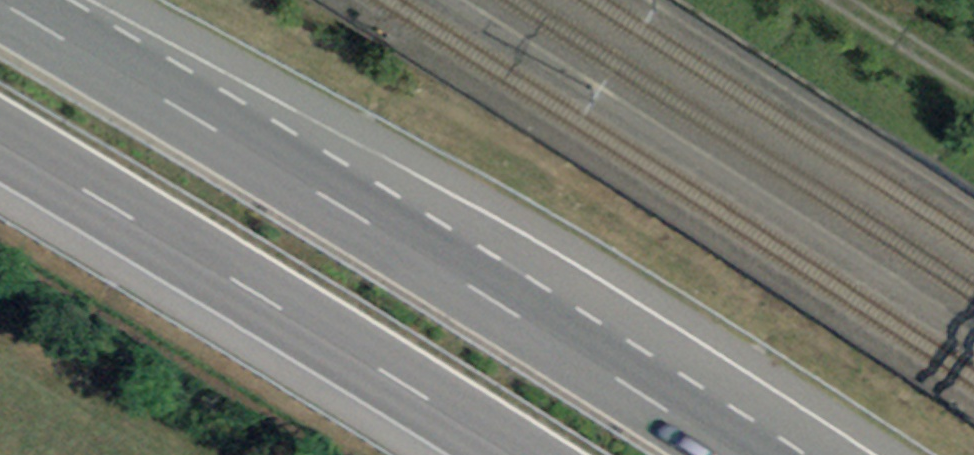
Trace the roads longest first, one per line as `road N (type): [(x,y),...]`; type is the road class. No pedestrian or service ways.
road 1 (motorway): [(739,454),(0,3)]
road 2 (motorway): [(0,144),(511,454)]
road 3 (track): [(832,0),(973,89)]

